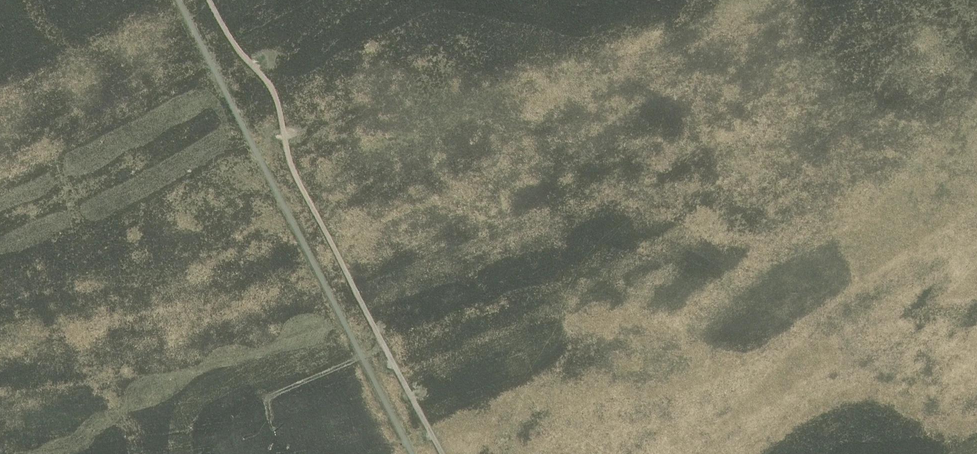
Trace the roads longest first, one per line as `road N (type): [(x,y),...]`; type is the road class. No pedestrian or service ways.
road 1 (track): [(441,453),(280,147),(273,91),(207,0)]

